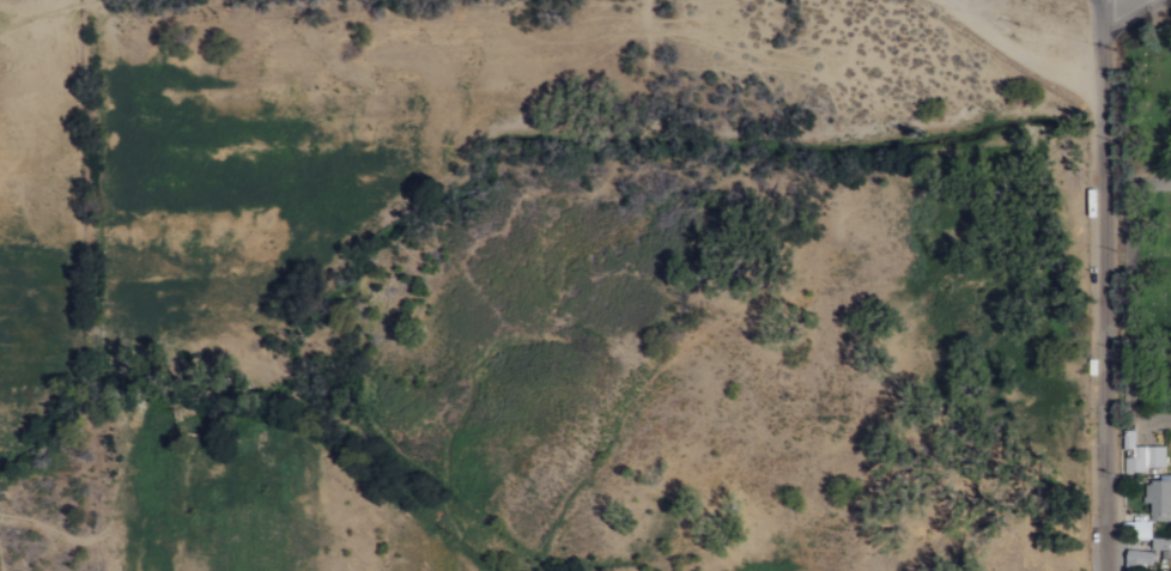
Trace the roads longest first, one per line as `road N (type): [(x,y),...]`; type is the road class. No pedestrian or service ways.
road 1 (residential): [(1102,0),(1103,570)]

